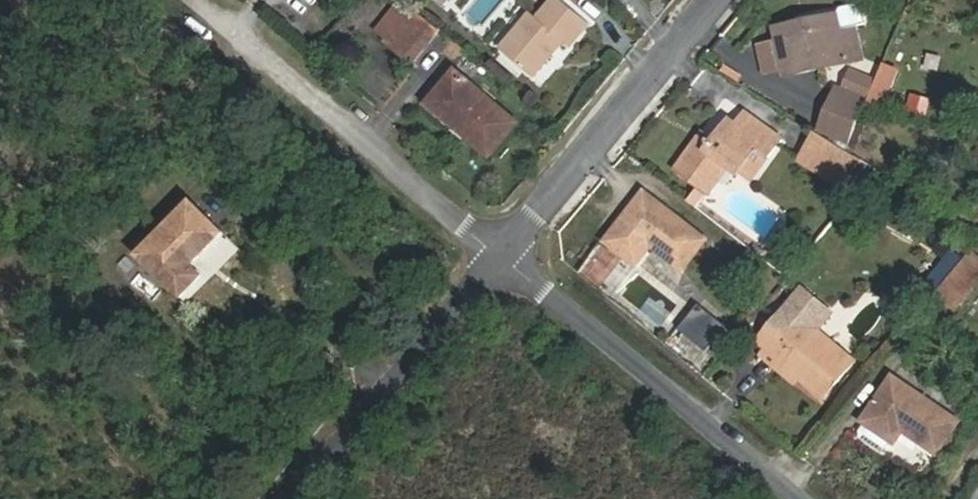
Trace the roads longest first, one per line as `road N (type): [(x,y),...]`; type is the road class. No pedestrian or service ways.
road 1 (unclassified): [(210,0),(516,257)]
road 2 (track): [(804,498),(516,257)]
road 3 (tertiary): [(516,257),(724,0)]
road 4 (unclassified): [(516,257),(313,498)]

